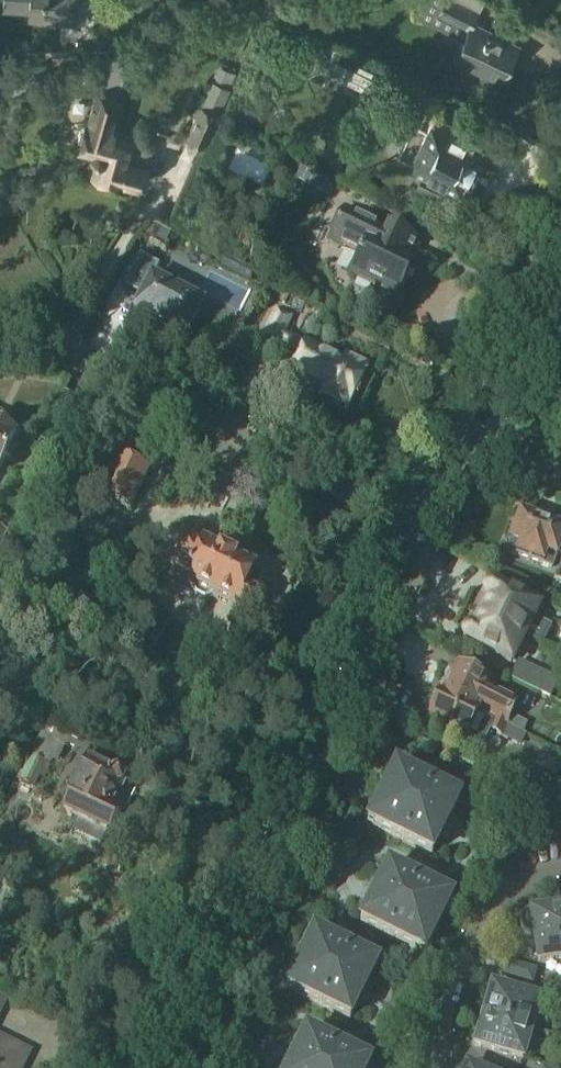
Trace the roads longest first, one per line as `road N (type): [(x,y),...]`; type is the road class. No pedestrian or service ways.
road 1 (secondary): [(411,522),(152,1067)]
road 2 (residential): [(411,522),(0,316)]
road 3 (residential): [(431,1067),(478,929),(498,896),(541,868),(560,867)]
road 4 (secondary): [(456,430),(560,218)]

